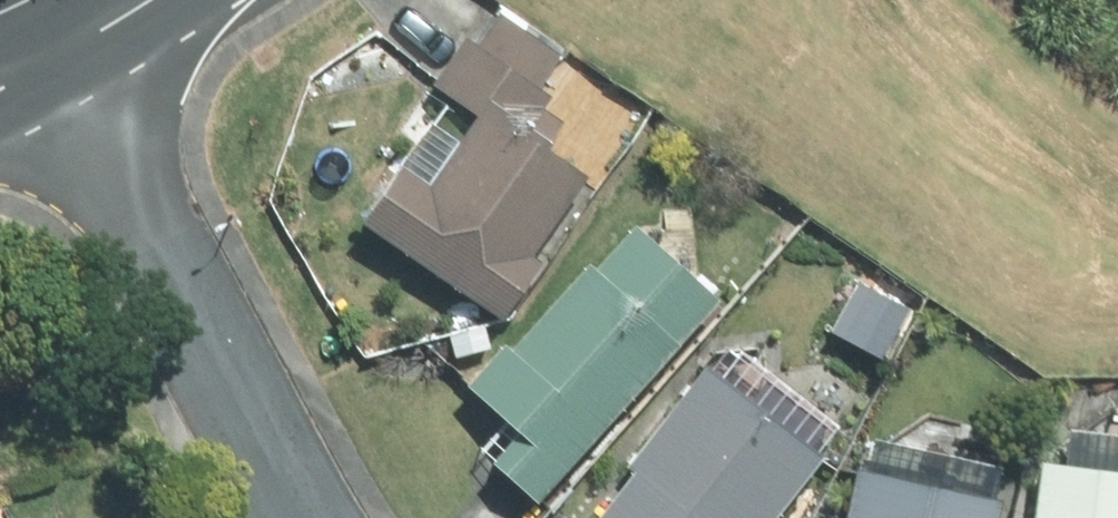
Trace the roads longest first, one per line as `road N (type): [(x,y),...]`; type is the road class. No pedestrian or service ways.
road 1 (residential): [(311,517),(48,59)]

